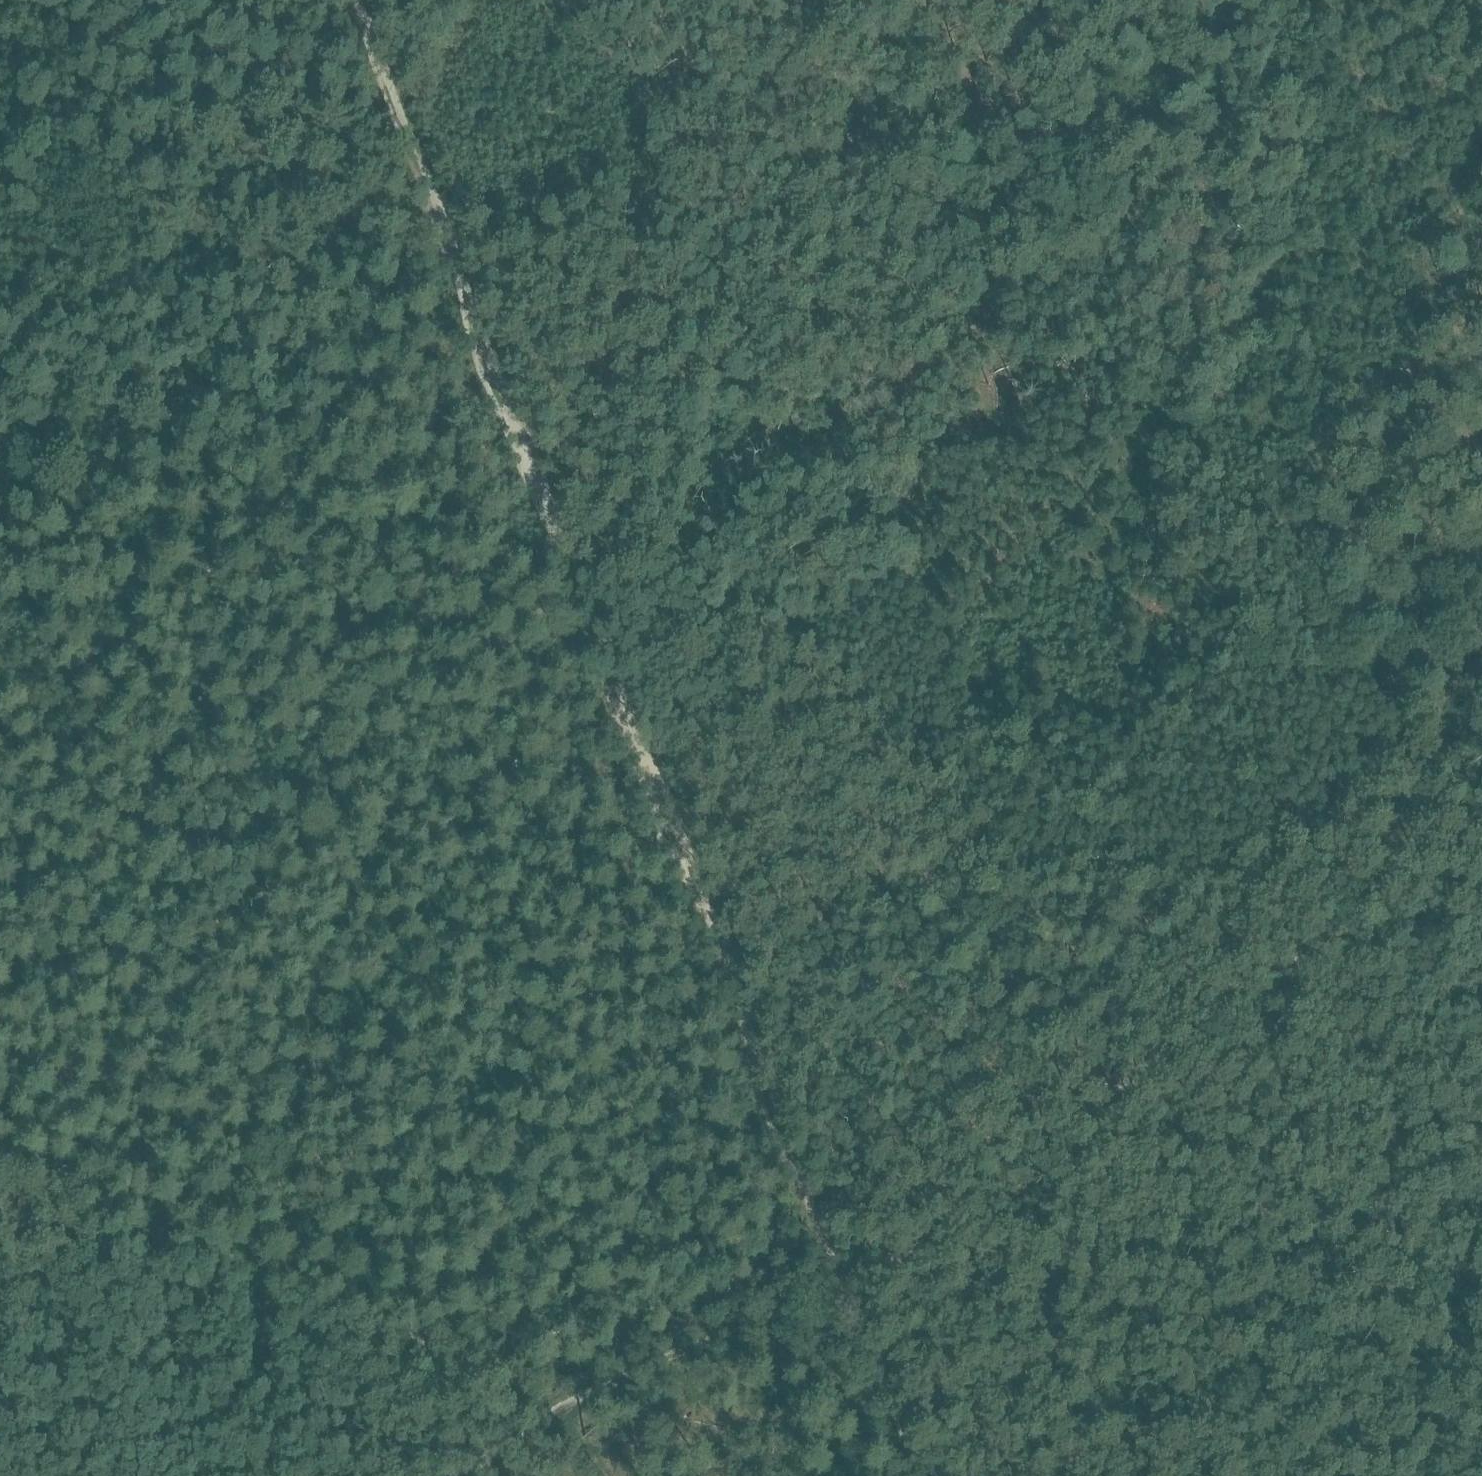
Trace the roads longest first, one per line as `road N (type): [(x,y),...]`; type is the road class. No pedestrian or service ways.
road 1 (track): [(1481,906),(1370,916),(1209,1014),(978,1215),(572,1407),(471,1475)]

